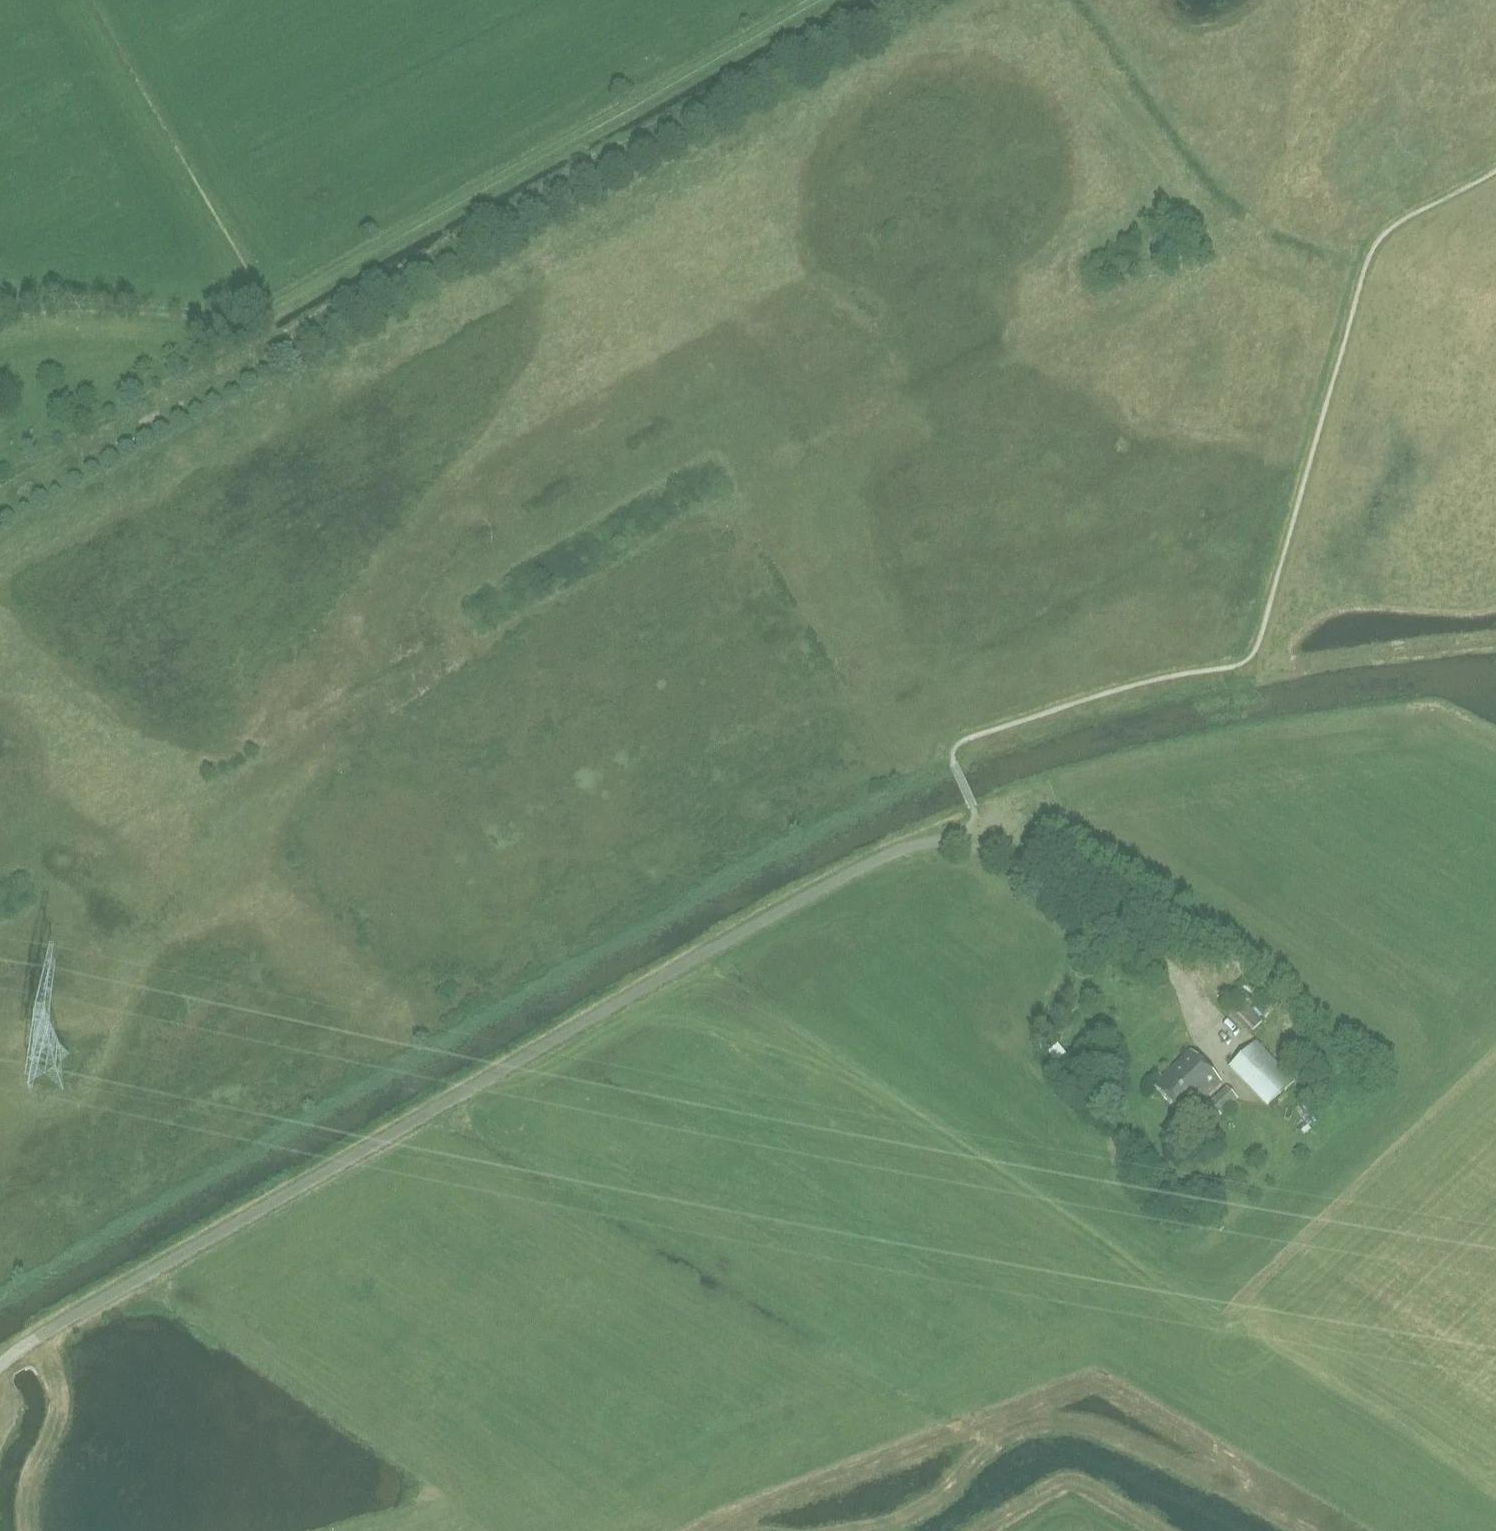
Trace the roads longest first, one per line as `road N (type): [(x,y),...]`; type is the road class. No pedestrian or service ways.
road 1 (unclassified): [(0,1364),(800,900),(888,853),(947,839)]

